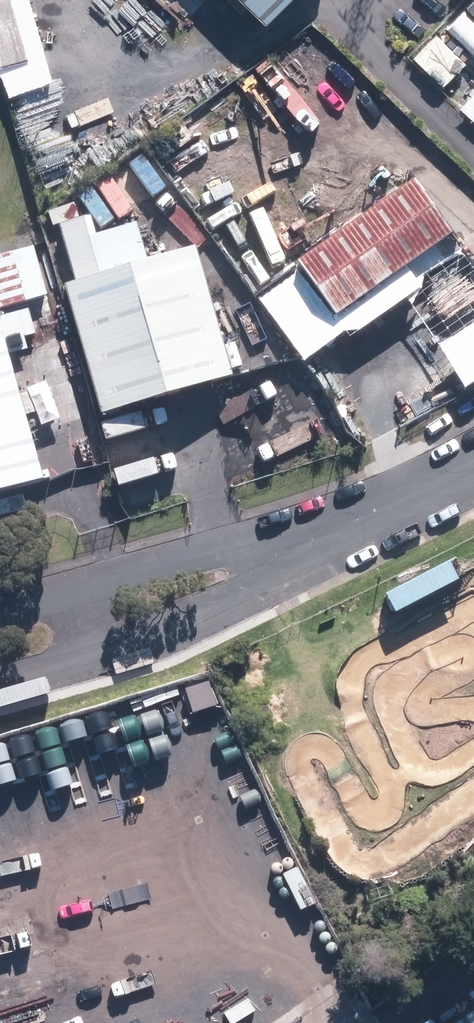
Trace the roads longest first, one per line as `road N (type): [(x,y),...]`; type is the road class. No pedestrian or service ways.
road 1 (residential): [(350,532),(173,635),(0,692)]
road 2 (residential): [(0,611),(207,555),(350,532)]
road 3 (residential): [(350,532),(473,465)]

